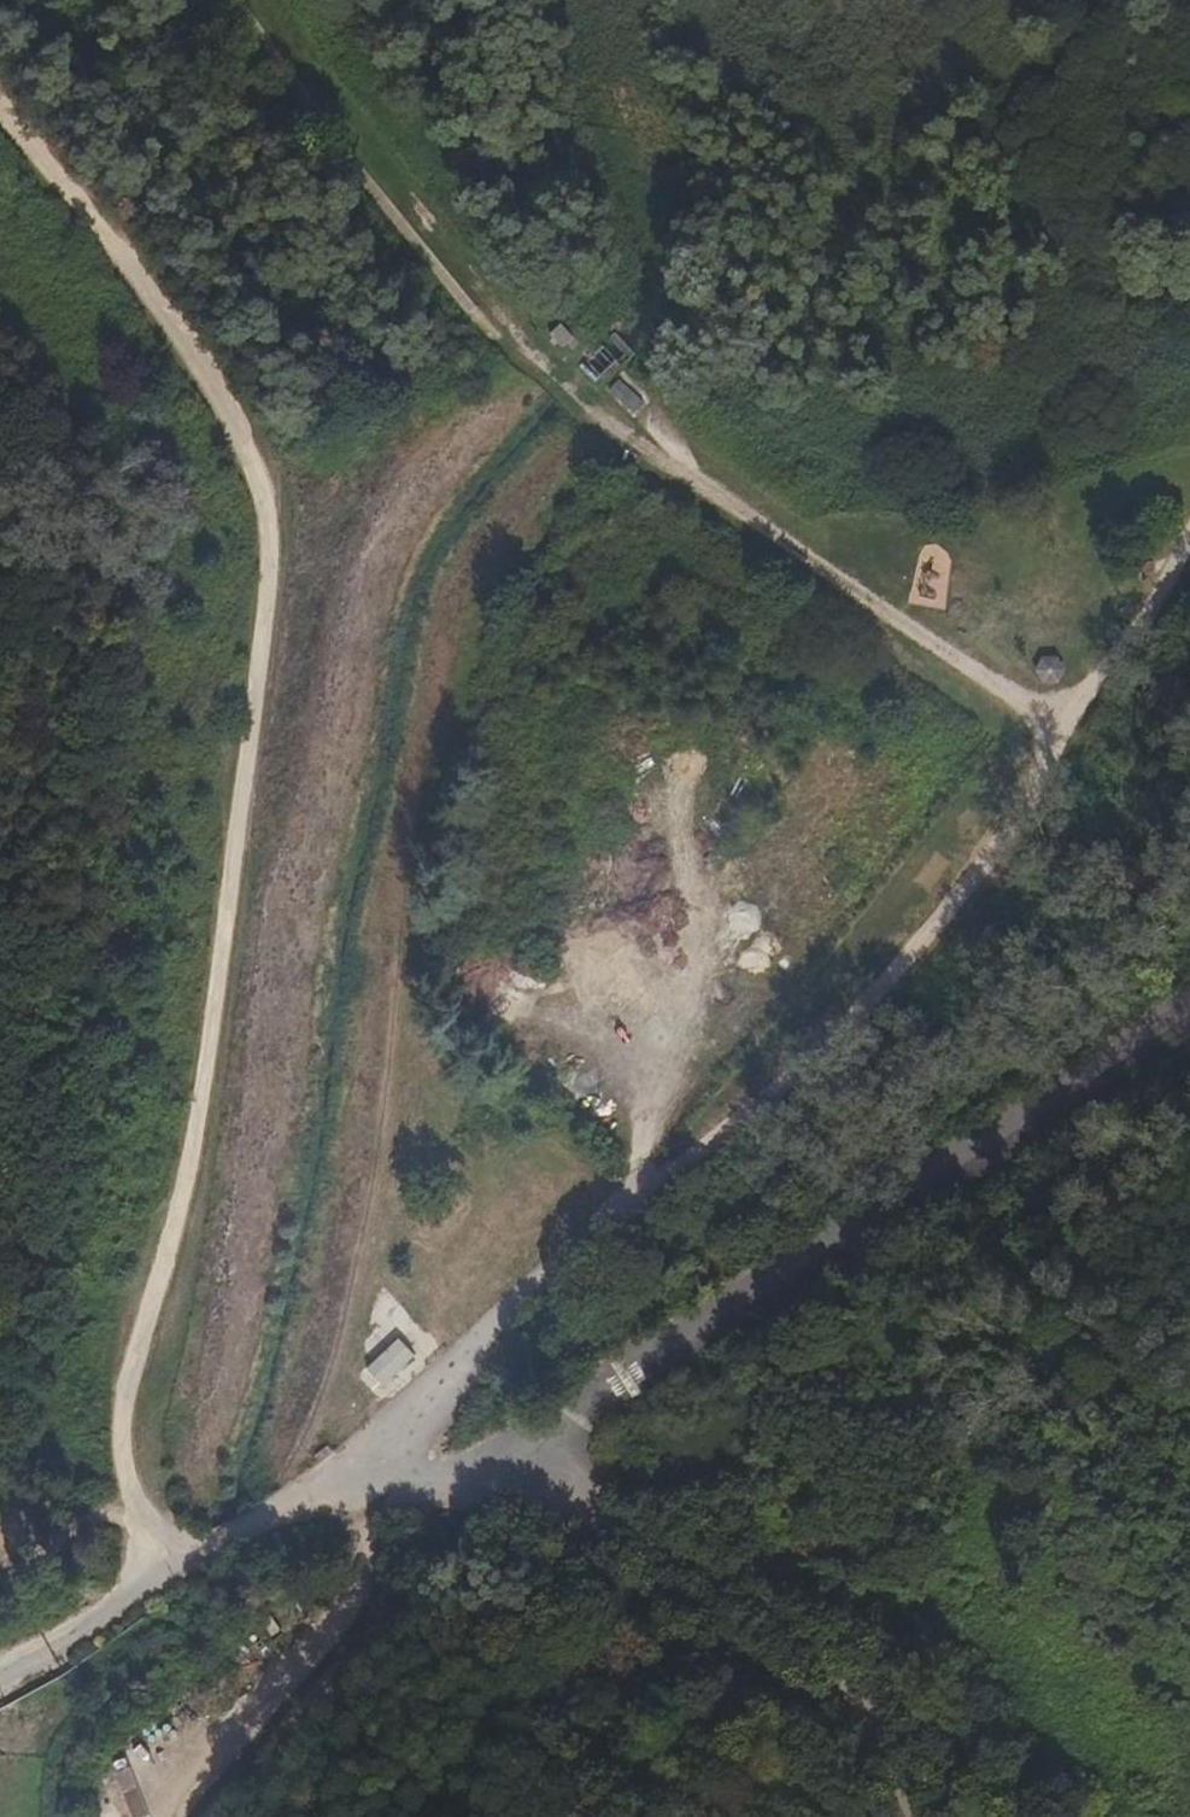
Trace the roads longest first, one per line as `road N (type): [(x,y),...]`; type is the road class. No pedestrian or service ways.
road 1 (track): [(162,1577),(117,1485),(106,1439),(110,1405),(145,1341),(175,1238),(197,1120),(269,614),(264,491),(224,400),(126,246),(0,99)]
road 2 (track): [(616,426),(490,557),(420,802),(396,913),(393,974),(414,1052),(444,1083),(555,1155),(616,1221)]
road 3 (unclassified): [(524,1462),(586,1395),(735,1299),(956,1172),(1189,1002)]
road 4 (track): [(616,1221),(876,989),(966,891),(1060,727)]
road 5 (track): [(238,0),(306,102),(476,317),(616,426)]
road 6 (unclassified): [(0,1668),(51,1646),(273,1514),(524,1462)]
road 7 (track): [(616,426),(994,692),(1060,727)]
road 8 (unclassified): [(524,1462),(675,1565),(771,1611),(832,1689),(901,1816)]
road 9 (track): [(616,1221),(273,1514)]
road 10 (track): [(1060,727),(1189,534)]

